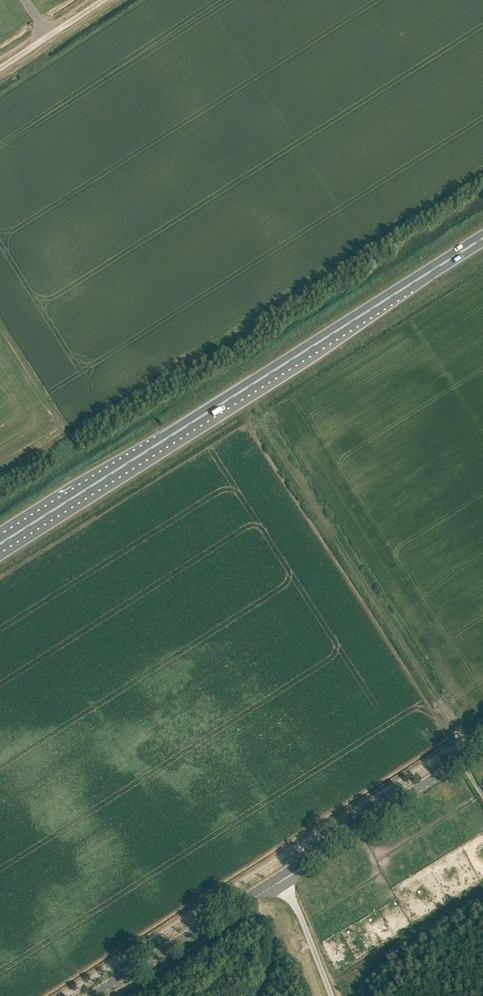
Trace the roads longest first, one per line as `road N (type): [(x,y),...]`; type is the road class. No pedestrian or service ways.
road 1 (trunk): [(0,544),(482,238)]
road 2 (track): [(475,751),(266,429)]
road 3 (tertiary): [(281,874),(482,746)]
road 4 (tertiary): [(90,995),(281,874)]
road 5 (unclassified): [(281,874),(331,995)]
road 6 (unclassified): [(0,68),(103,0)]

